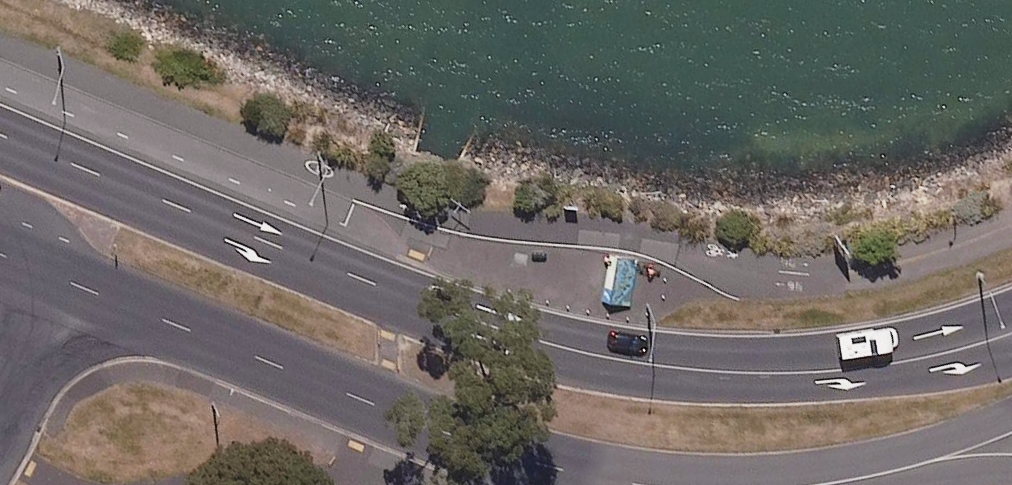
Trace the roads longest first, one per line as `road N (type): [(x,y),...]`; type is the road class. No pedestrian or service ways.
road 1 (secondary): [(0,132),(429,303),(648,352)]
road 2 (secondary): [(628,484),(470,440),(60,278)]
road 3 (tertiary): [(648,352),(689,379),(736,392),(881,387),(1011,360)]
road 4 (secondary): [(648,352),(858,342),(1011,309)]
road 5 (secondary): [(60,278),(0,428)]

